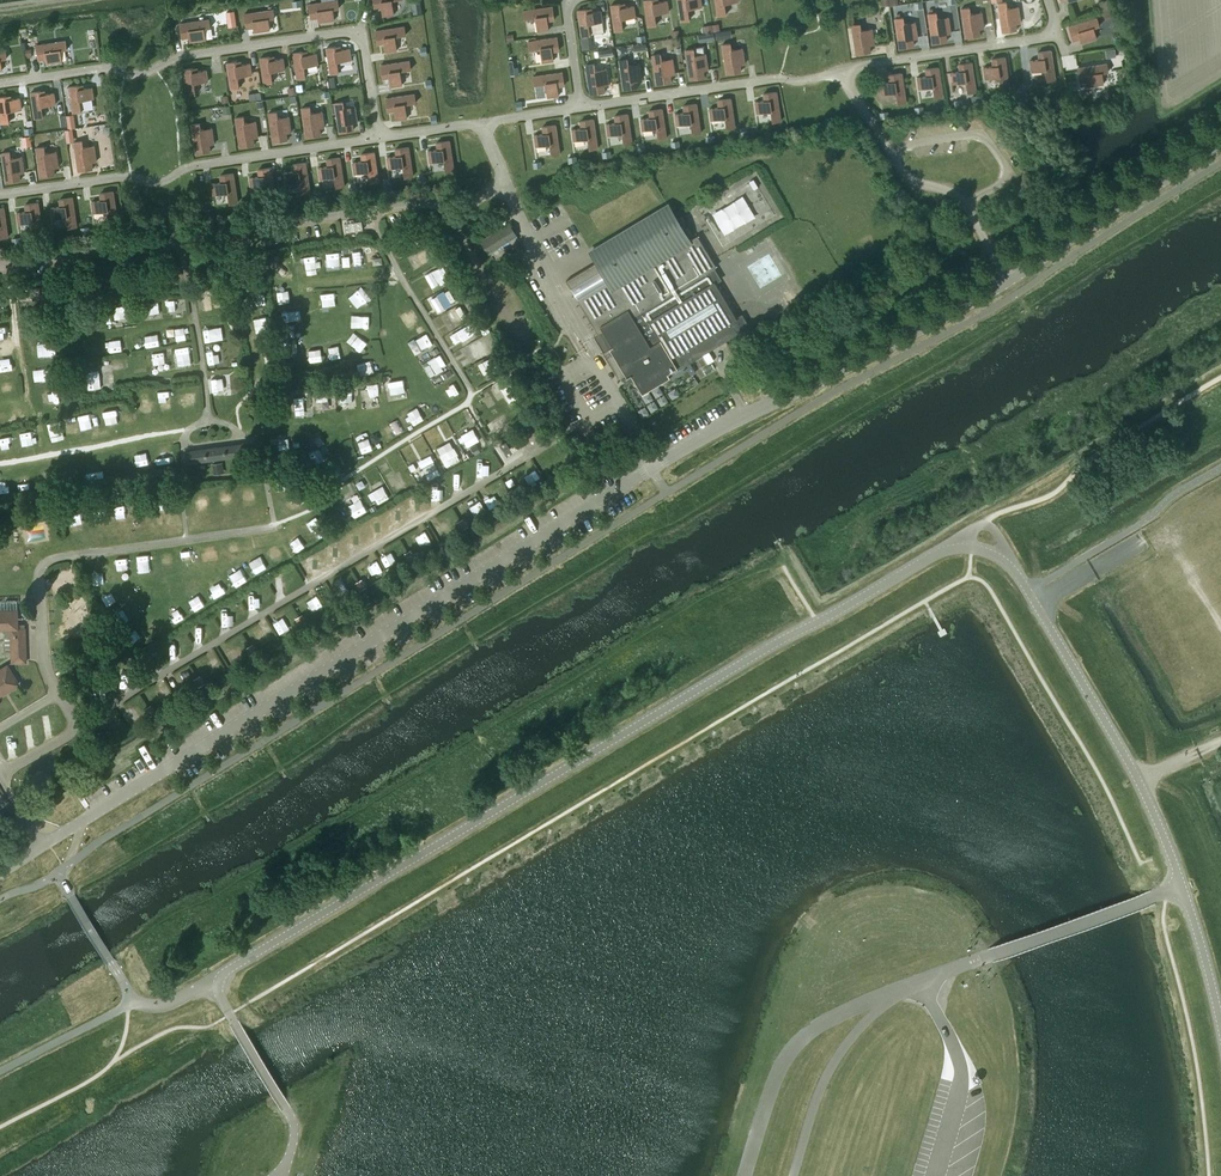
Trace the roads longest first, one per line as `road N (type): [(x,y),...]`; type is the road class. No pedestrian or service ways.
road 1 (unclassified): [(0,874),(652,467),(1007,282),(1220,150)]
road 2 (unclassified): [(211,982),(938,552)]
road 3 (track): [(276,522),(319,508),(367,465),(468,407),(472,394),(367,212)]
road 4 (unclassified): [(1005,560),(1126,755),(1181,888)]
road 5 (unclassified): [(923,980),(1181,888)]
road 6 (unclassified): [(283,1175),(293,1125),(211,982)]
road 7 (track): [(186,441),(208,416),(182,238)]
road 8 (track): [(0,463),(186,432)]
road 9 (unclassified): [(1181,888),(1220,1011)]

